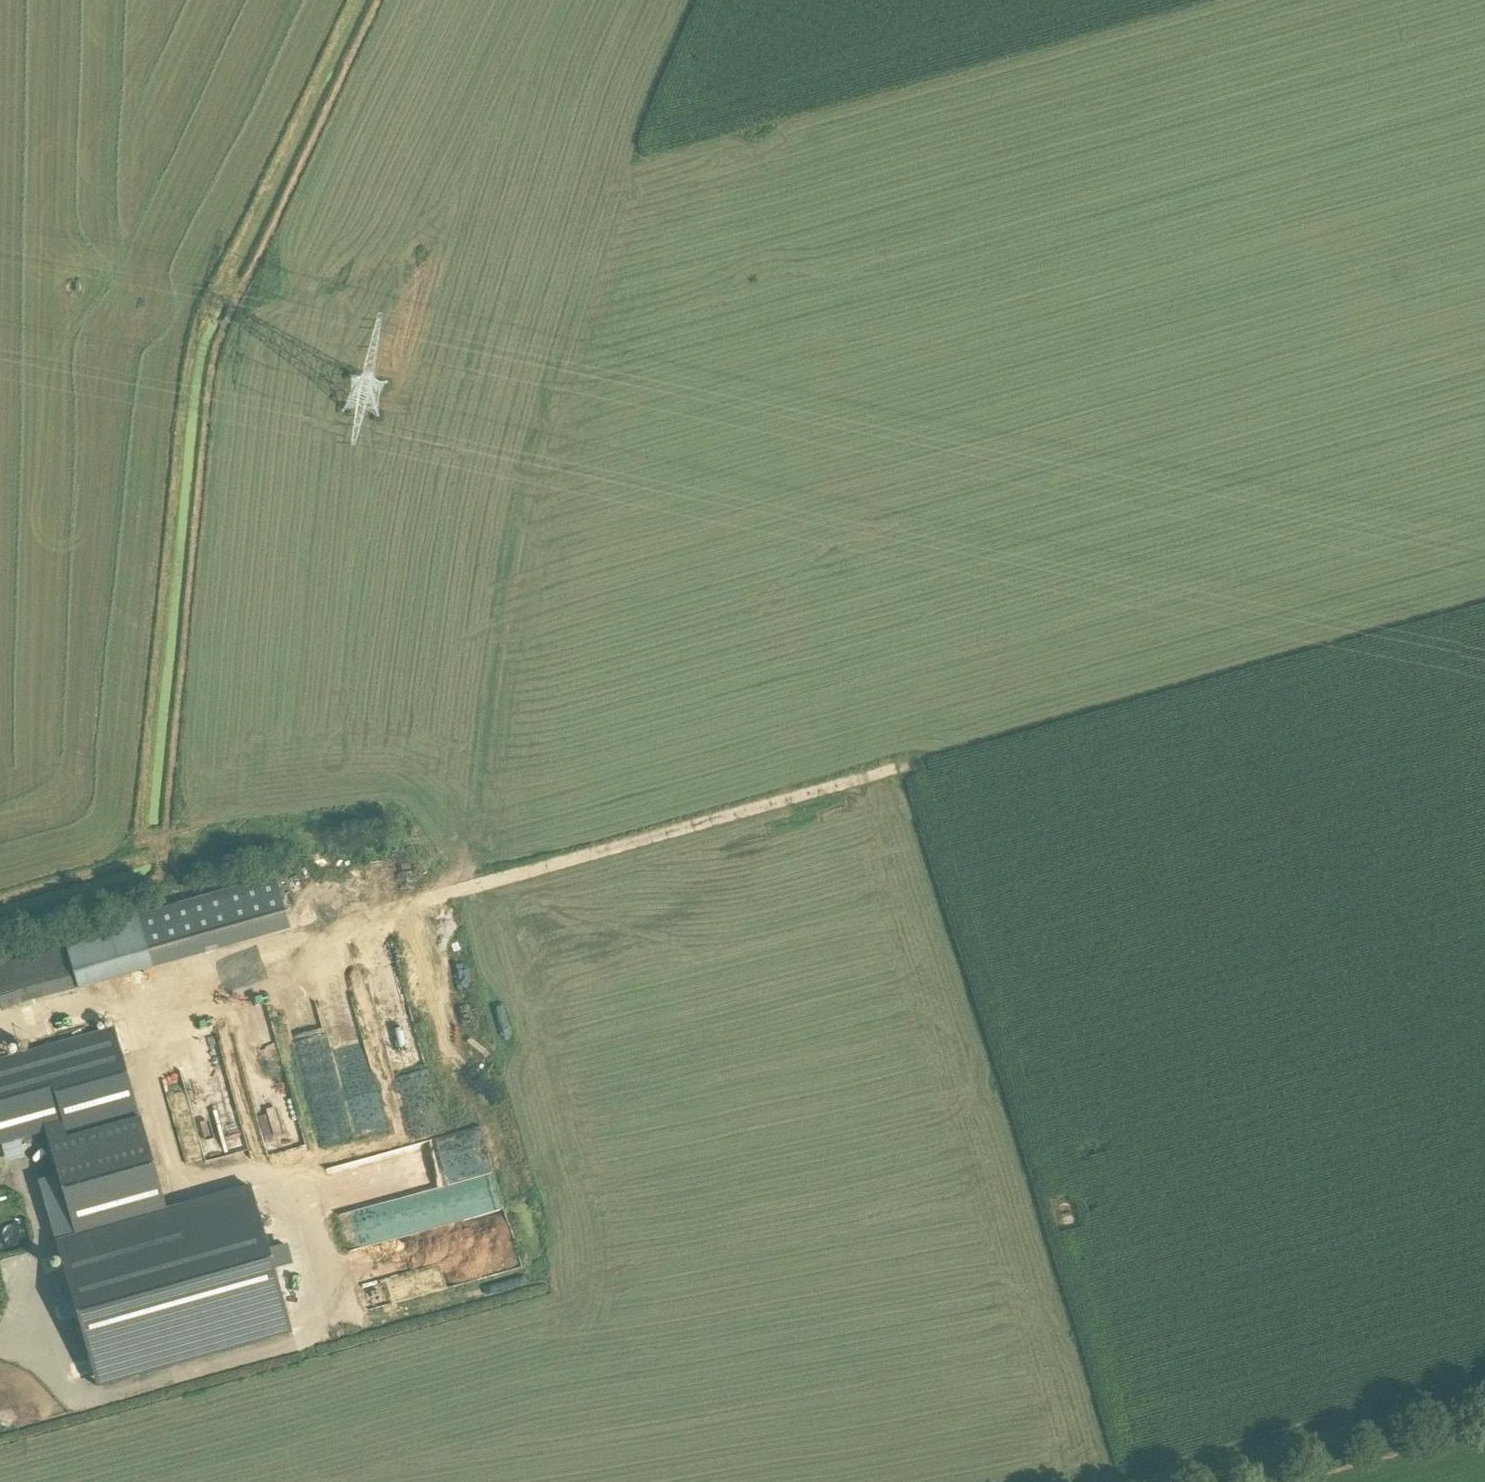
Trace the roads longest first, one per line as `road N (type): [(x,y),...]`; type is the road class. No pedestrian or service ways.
road 1 (track): [(379,920),(889,773)]

